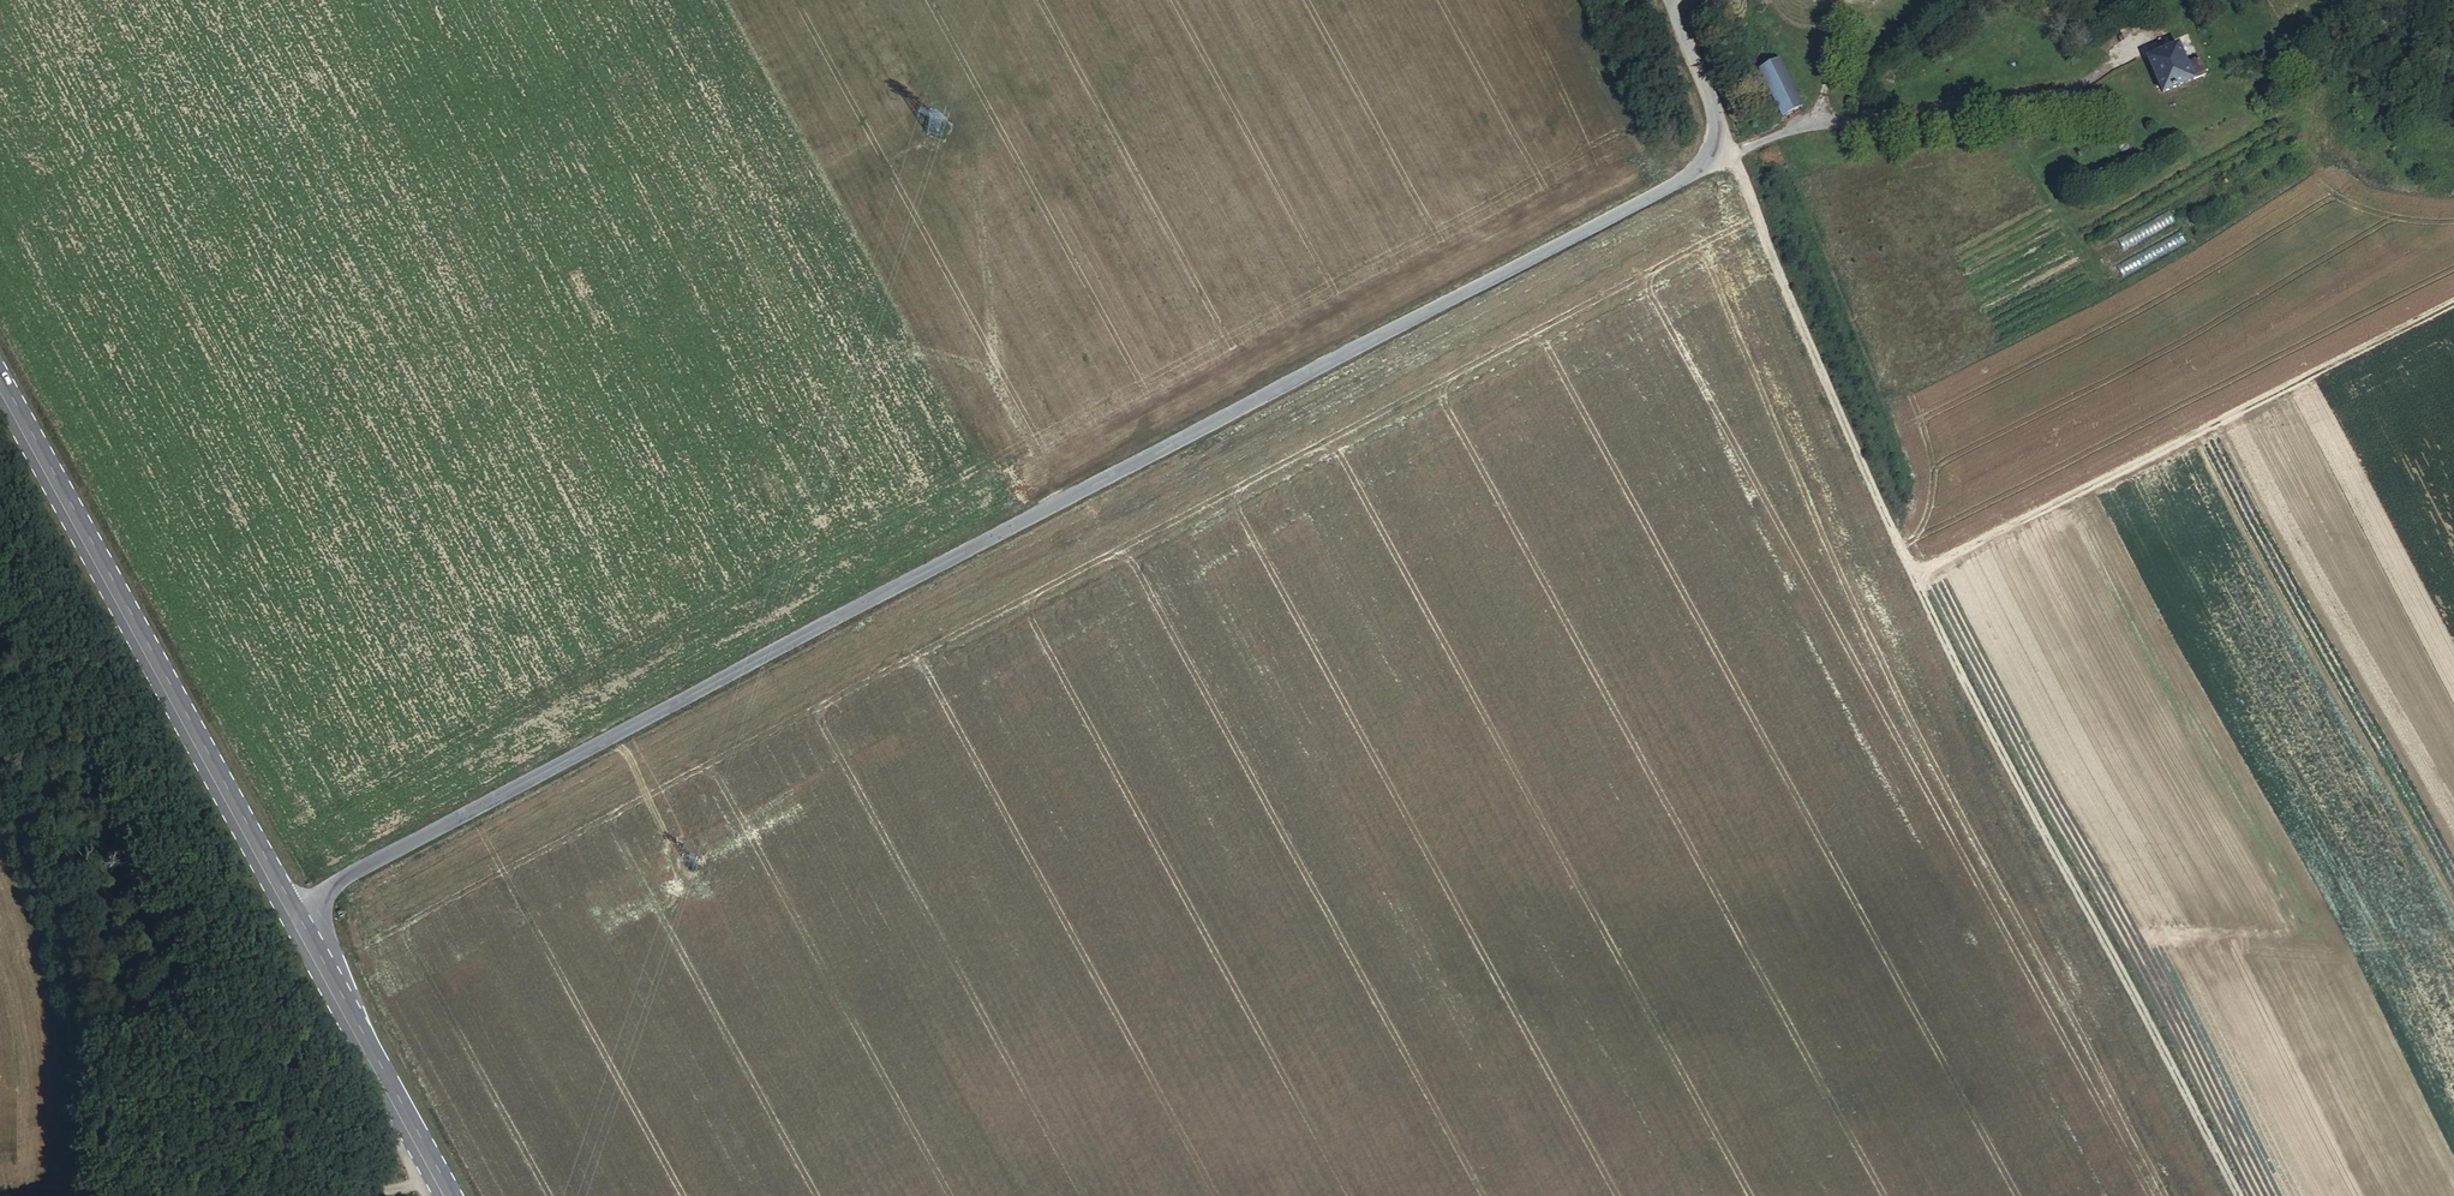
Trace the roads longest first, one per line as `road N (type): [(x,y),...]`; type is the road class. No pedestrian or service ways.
road 1 (unclassified): [(289,906),(1692,175),(1717,135),(1667,0)]
road 2 (track): [(1714,147),(1731,159),(2003,768),(2236,1195)]
road 3 (secondary): [(0,384),(289,906)]
road 4 (secondary): [(289,906),(450,1195)]

